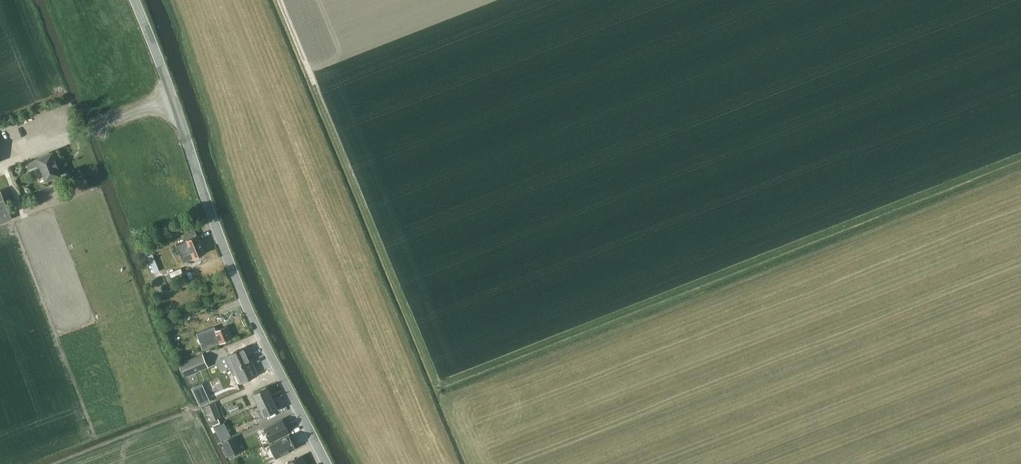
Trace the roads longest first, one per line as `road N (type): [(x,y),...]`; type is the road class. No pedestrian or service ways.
road 1 (residential): [(326,463),(243,298),(134,0)]

